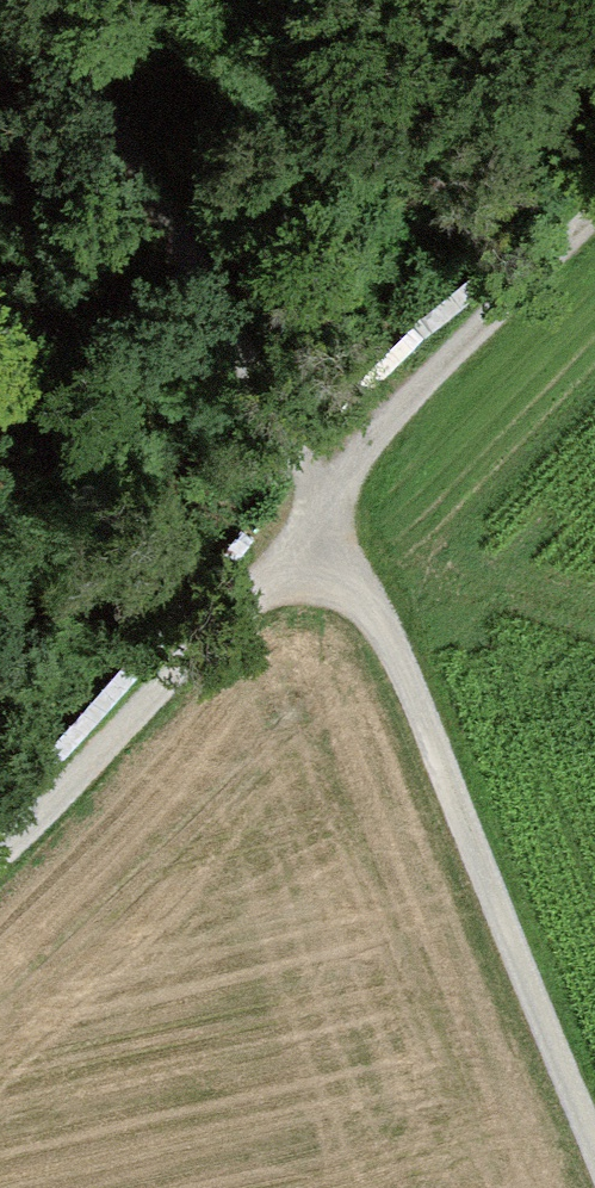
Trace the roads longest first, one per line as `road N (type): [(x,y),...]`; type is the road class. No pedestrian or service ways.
road 1 (track): [(594,1160),(329,534),(51,0)]
road 2 (track): [(0,845),(329,534),(594,223)]

